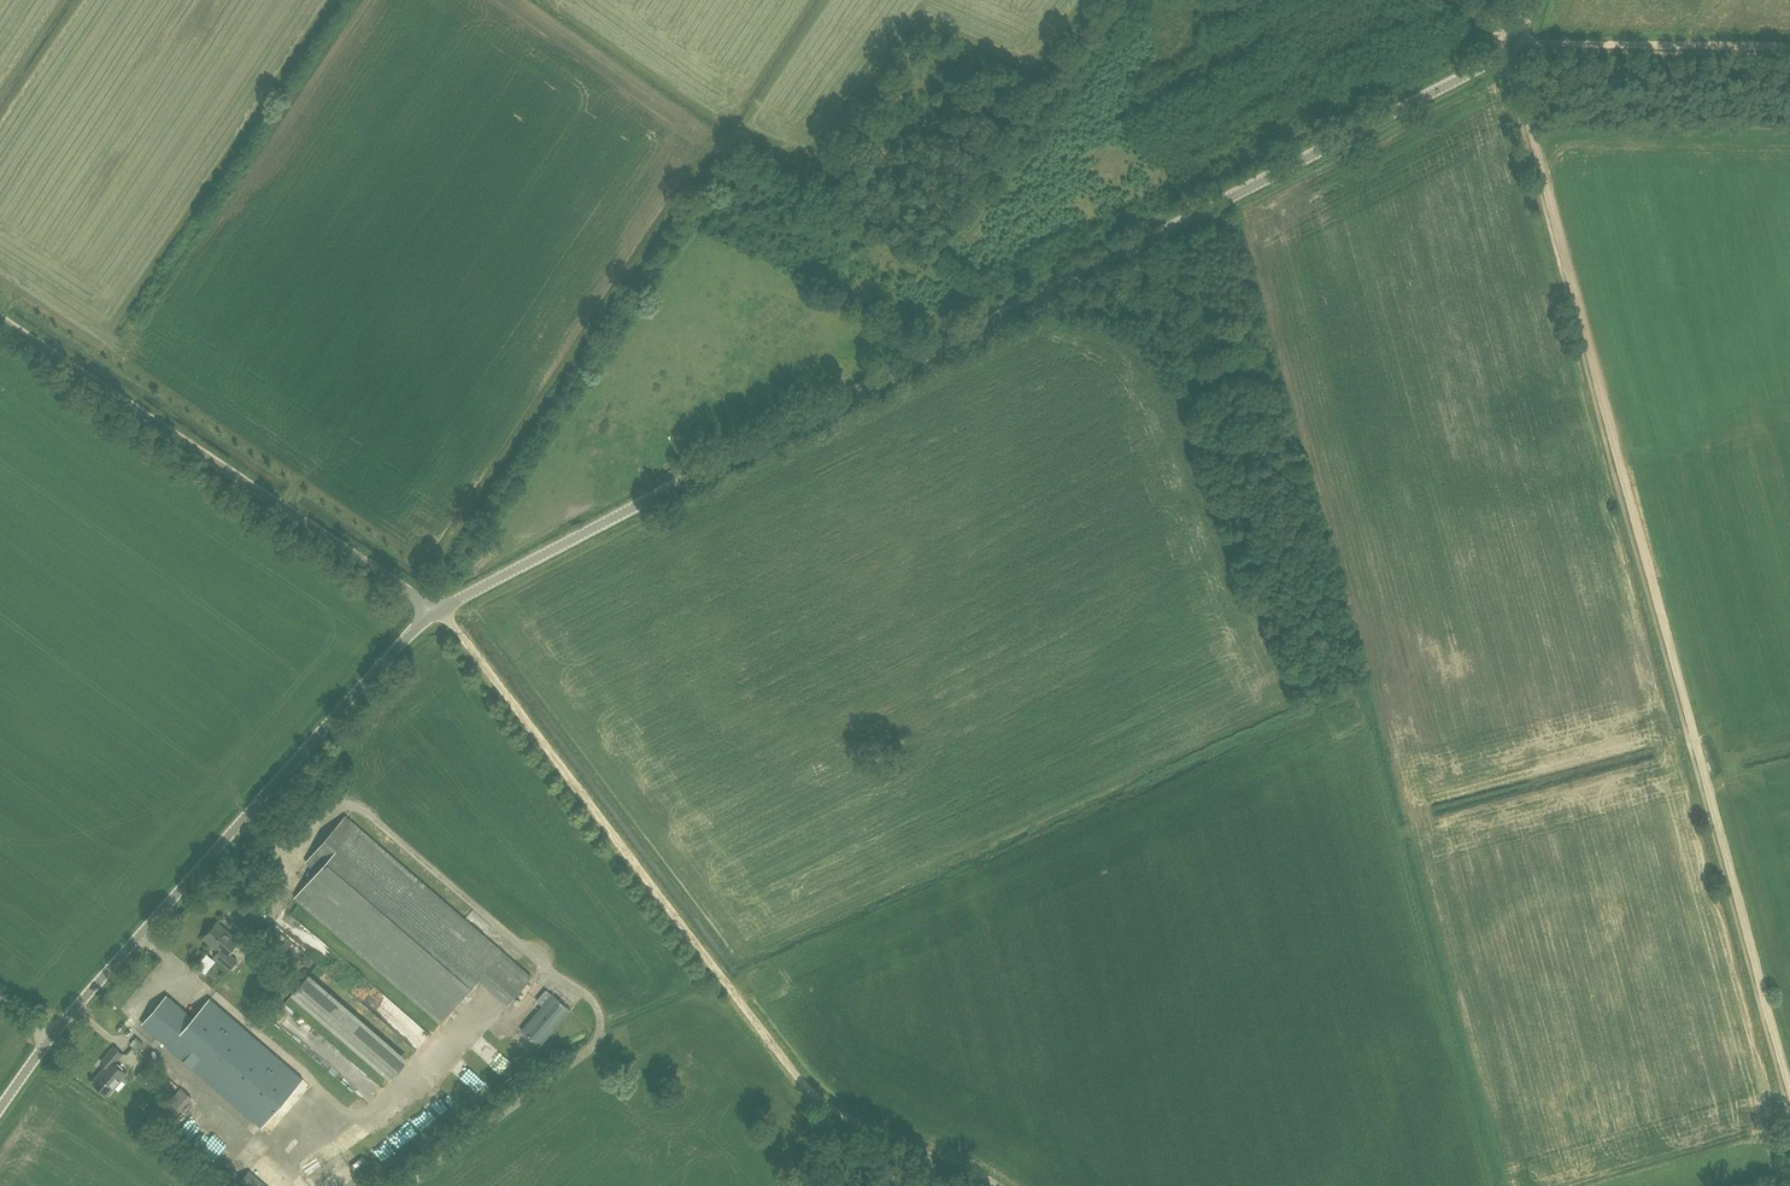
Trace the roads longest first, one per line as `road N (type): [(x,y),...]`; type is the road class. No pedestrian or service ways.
road 1 (unclassified): [(435,613),(1497,57),(1532,0)]
road 2 (track): [(1507,49),(1789,1090)]
road 3 (track): [(997,1185),(859,1125),(801,1082),(447,618),(435,613)]
road 4 (unclassified): [(0,1109),(77,1007),(435,613)]
road 5 (unclassified): [(435,613),(0,321)]
road 6 (track): [(1789,47),(1528,43)]

